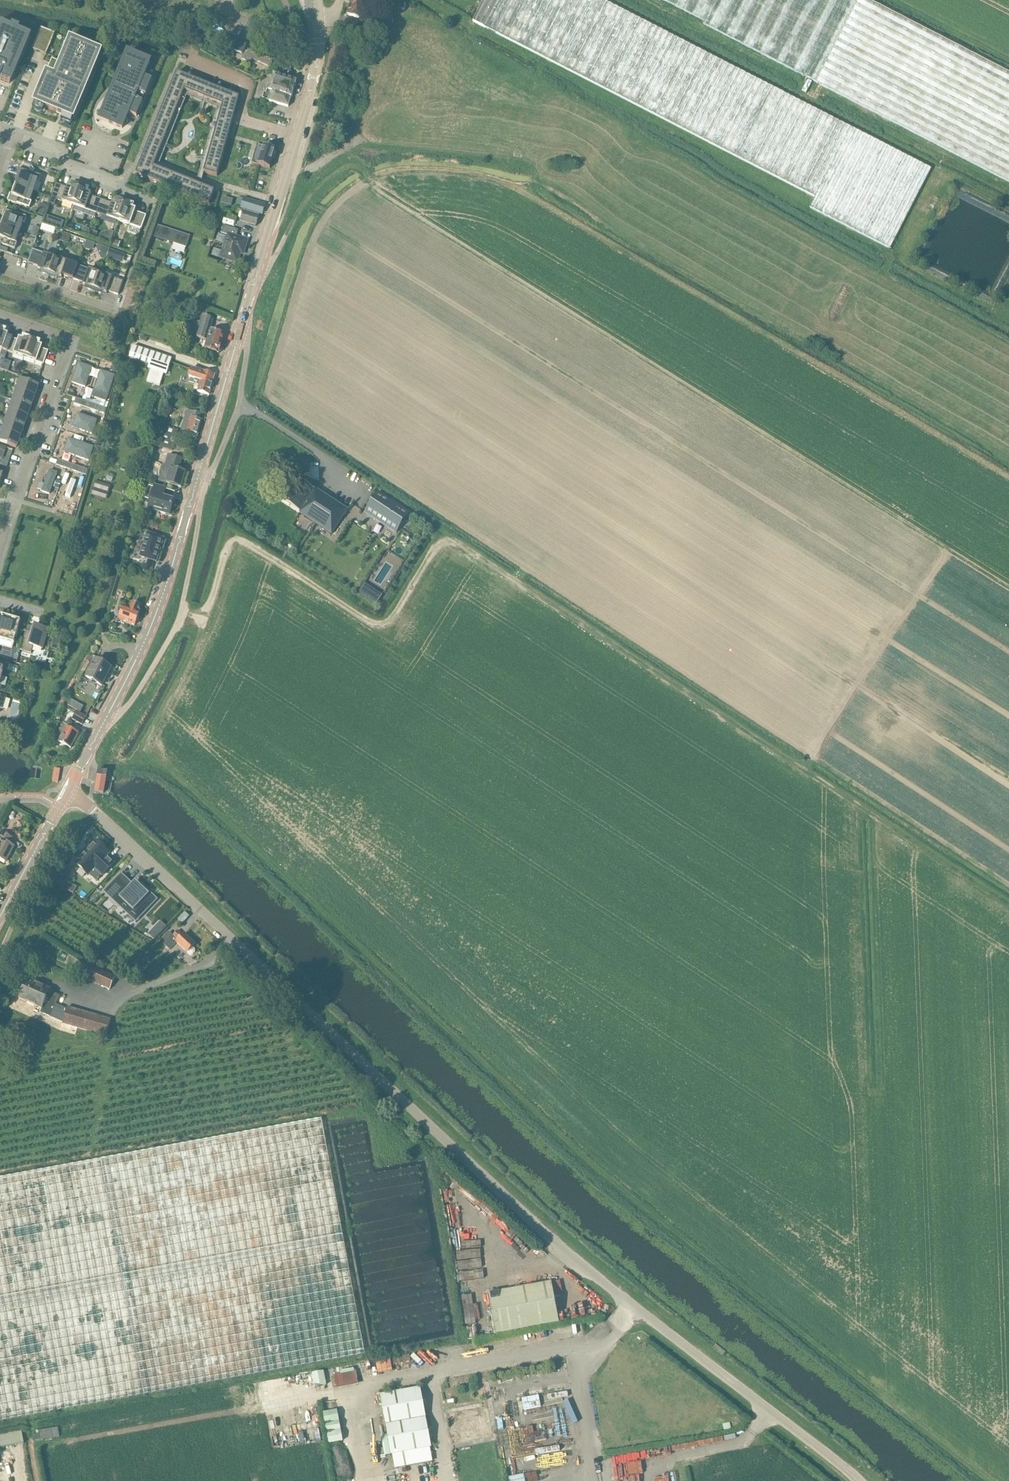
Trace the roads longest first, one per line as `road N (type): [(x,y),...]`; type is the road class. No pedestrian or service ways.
road 1 (unclassified): [(67,790),(559,1247),(859,1480)]
road 2 (track): [(202,623),(232,544),(249,544),(376,626),(391,619),(434,551),(461,547),(1008,905)]
road 3 (track): [(257,272),(309,197),(342,167),(369,178),(432,171),(486,178),(1008,479)]
road 4 (unclassified): [(67,790),(144,644),(179,541),(311,86),(314,0)]
road 5 (track): [(365,132),(516,154),(642,146),(879,279),(936,167)]
road 6 (track): [(614,0),(1008,207)]
road 7 (residential): [(0,548),(71,339),(0,314)]
road 8 (track): [(106,717),(132,700),(175,626),(198,521),(192,497)]
road 9 (residential): [(155,202),(67,168),(58,151),(12,135)]
road 10 (unclassified): [(0,917),(67,790)]
road 11 (track): [(365,132),(398,13)]
road 12 (residential): [(115,311),(0,270)]

